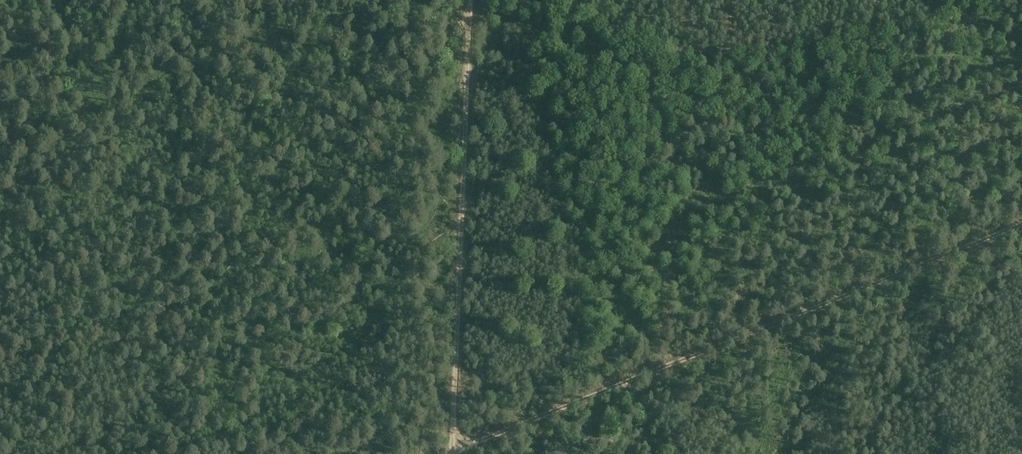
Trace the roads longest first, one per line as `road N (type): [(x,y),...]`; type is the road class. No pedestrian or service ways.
road 1 (track): [(443,453),(1021,226)]
road 2 (track): [(451,453),(471,0)]

